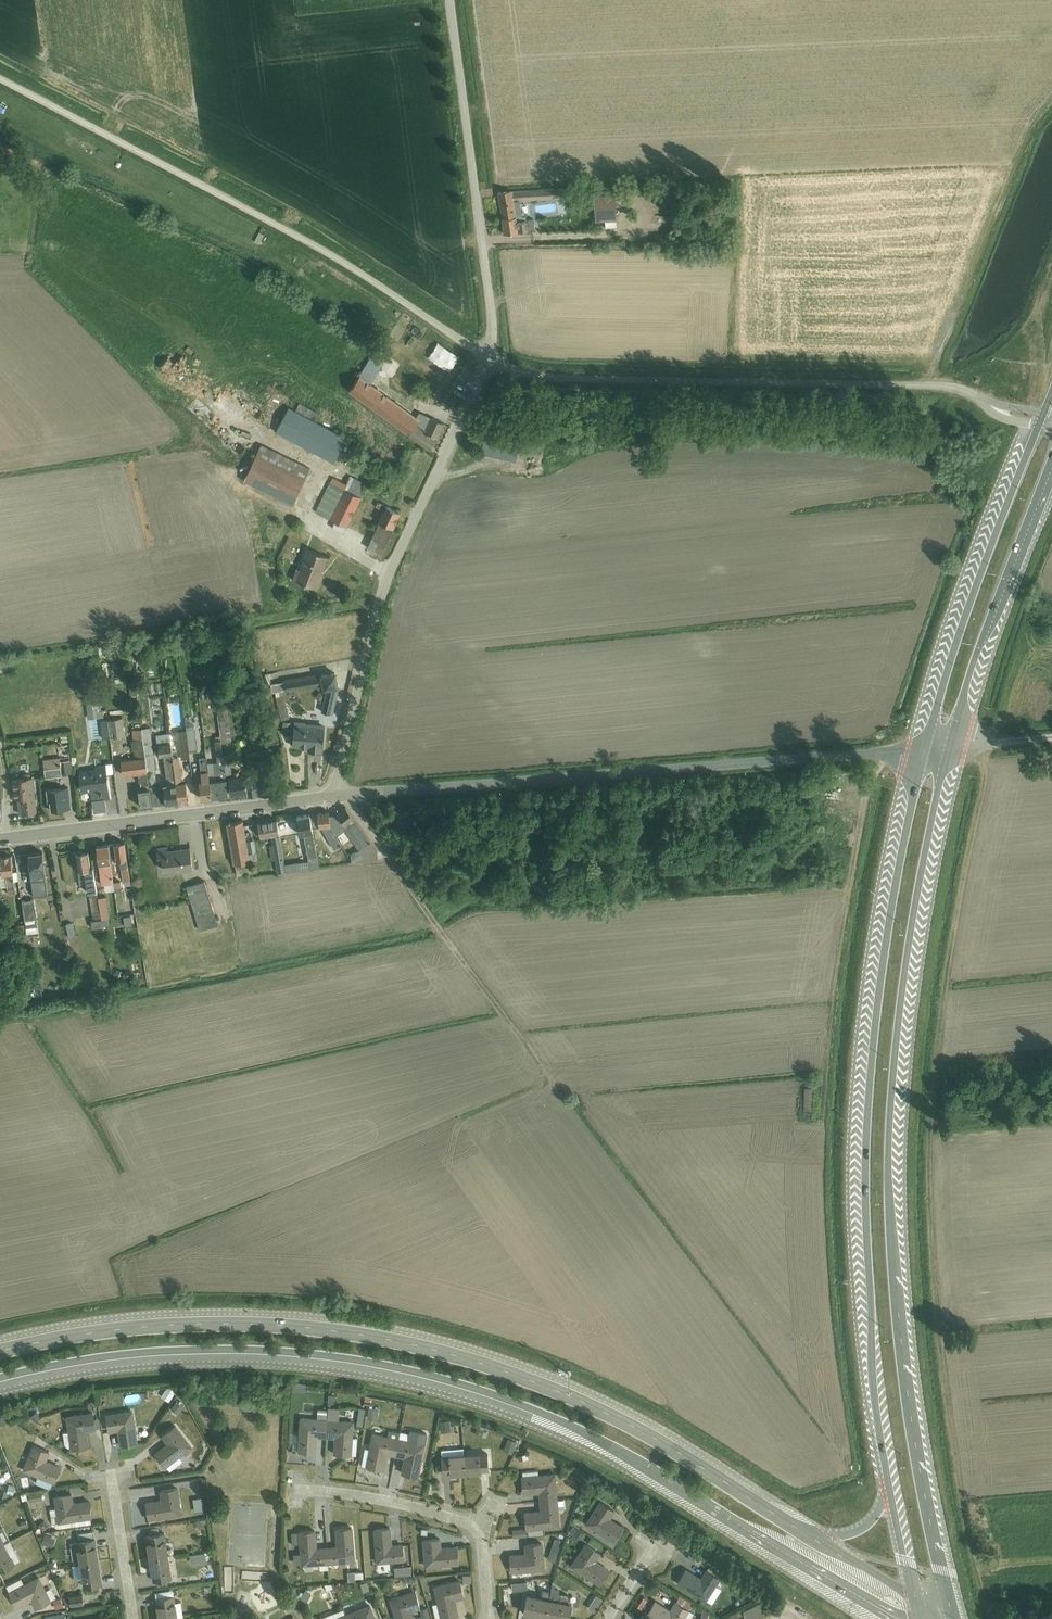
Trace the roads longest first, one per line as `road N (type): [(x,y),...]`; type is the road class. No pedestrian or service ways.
road 1 (primary): [(0,1376),(165,1350),(257,1349),(466,1385),(615,1448),(900,1618)]
road 2 (trunk): [(952,1618),(908,1395),(889,1138),(910,925),(951,744)]
road 3 (primary): [(809,1534),(686,1454),(561,1388),(361,1331),(161,1322),(0,1347)]
road 4 (trunk): [(927,747),(887,923),(866,1139),(872,1372),(887,1479)]
road 5 (tertiary): [(927,747),(337,799)]
road 6 (unclassified): [(493,361),(316,242),(0,74)]
road 7 (unclassified): [(994,409),(966,392),(930,384),(597,380),(523,375),(493,361)]
road 8 (unclassified): [(465,414),(377,609),(337,799)]
road 9 (unclassified): [(493,361),(451,0)]
road 10 (trunk): [(1039,425),(927,747)]
road 11 (tertiary): [(337,799),(0,836)]
road 12 (trunk): [(951,744),(974,660),(1051,457)]
road 13 (residential): [(479,1530),(458,1512),(295,1483)]
road 14 (residential): [(133,1618),(111,1467)]
road 15 (primary): [(916,1600),(809,1534)]
road 16 (trunk): [(887,1479),(916,1600)]

